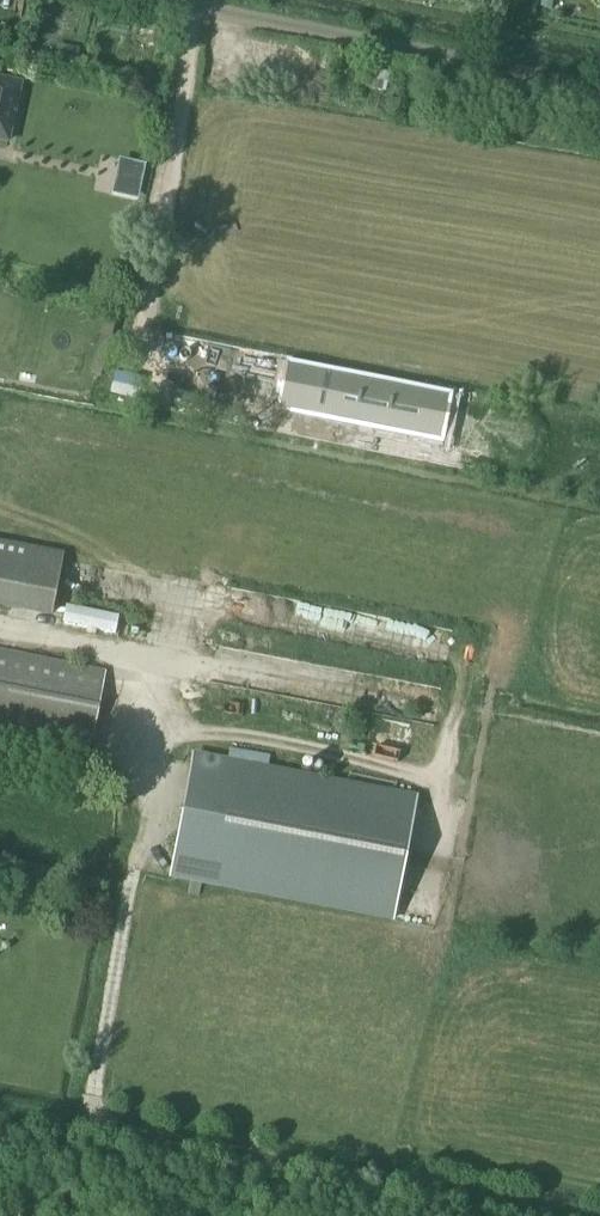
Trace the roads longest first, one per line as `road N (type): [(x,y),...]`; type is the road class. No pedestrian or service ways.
road 1 (track): [(140,0),(599,88)]

